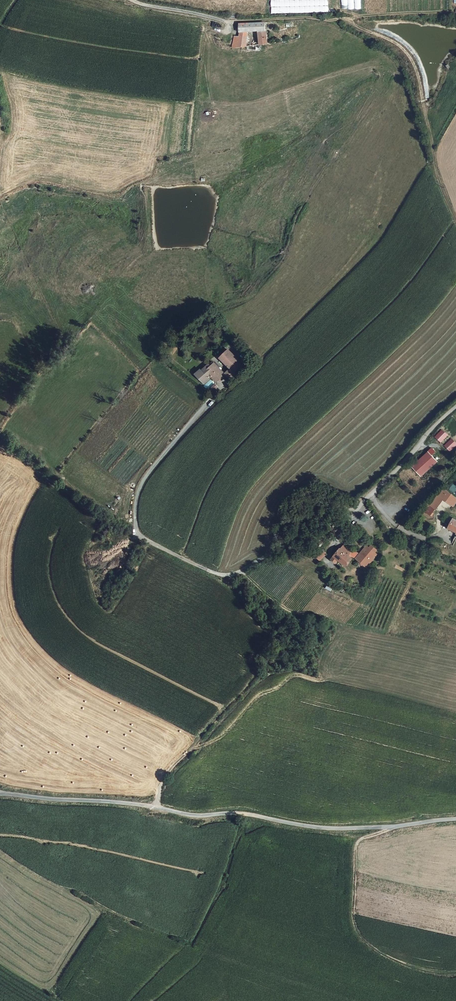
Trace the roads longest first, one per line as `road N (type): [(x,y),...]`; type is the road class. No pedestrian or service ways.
road 1 (unclassified): [(455,406),(358,507),(323,508),(292,541),(221,575),(144,539),(136,512),(149,475),(214,398)]
road 2 (unclassified): [(455,818),(340,828),(1,793)]
road 3 (track): [(455,218),(437,178),(419,76),(399,44),(349,19),(230,22)]
road 4 (track): [(156,807),(165,776),(249,680),(229,576)]
road 5 (track): [(392,826),(355,844),(353,920),(389,958),(455,974)]

